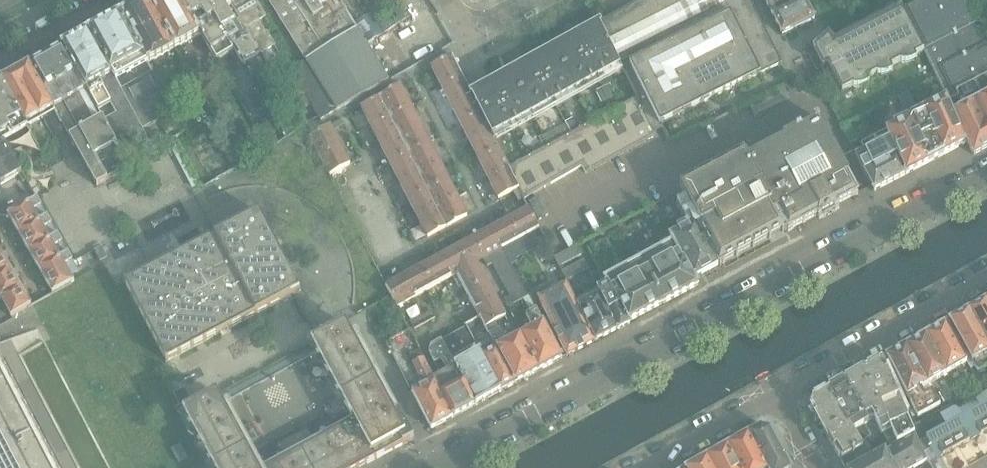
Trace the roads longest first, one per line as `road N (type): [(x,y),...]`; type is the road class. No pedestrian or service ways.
road 1 (residential): [(432,467),(986,177)]
road 2 (residential): [(779,395),(986,280)]
road 3 (residential): [(642,467),(779,395)]

